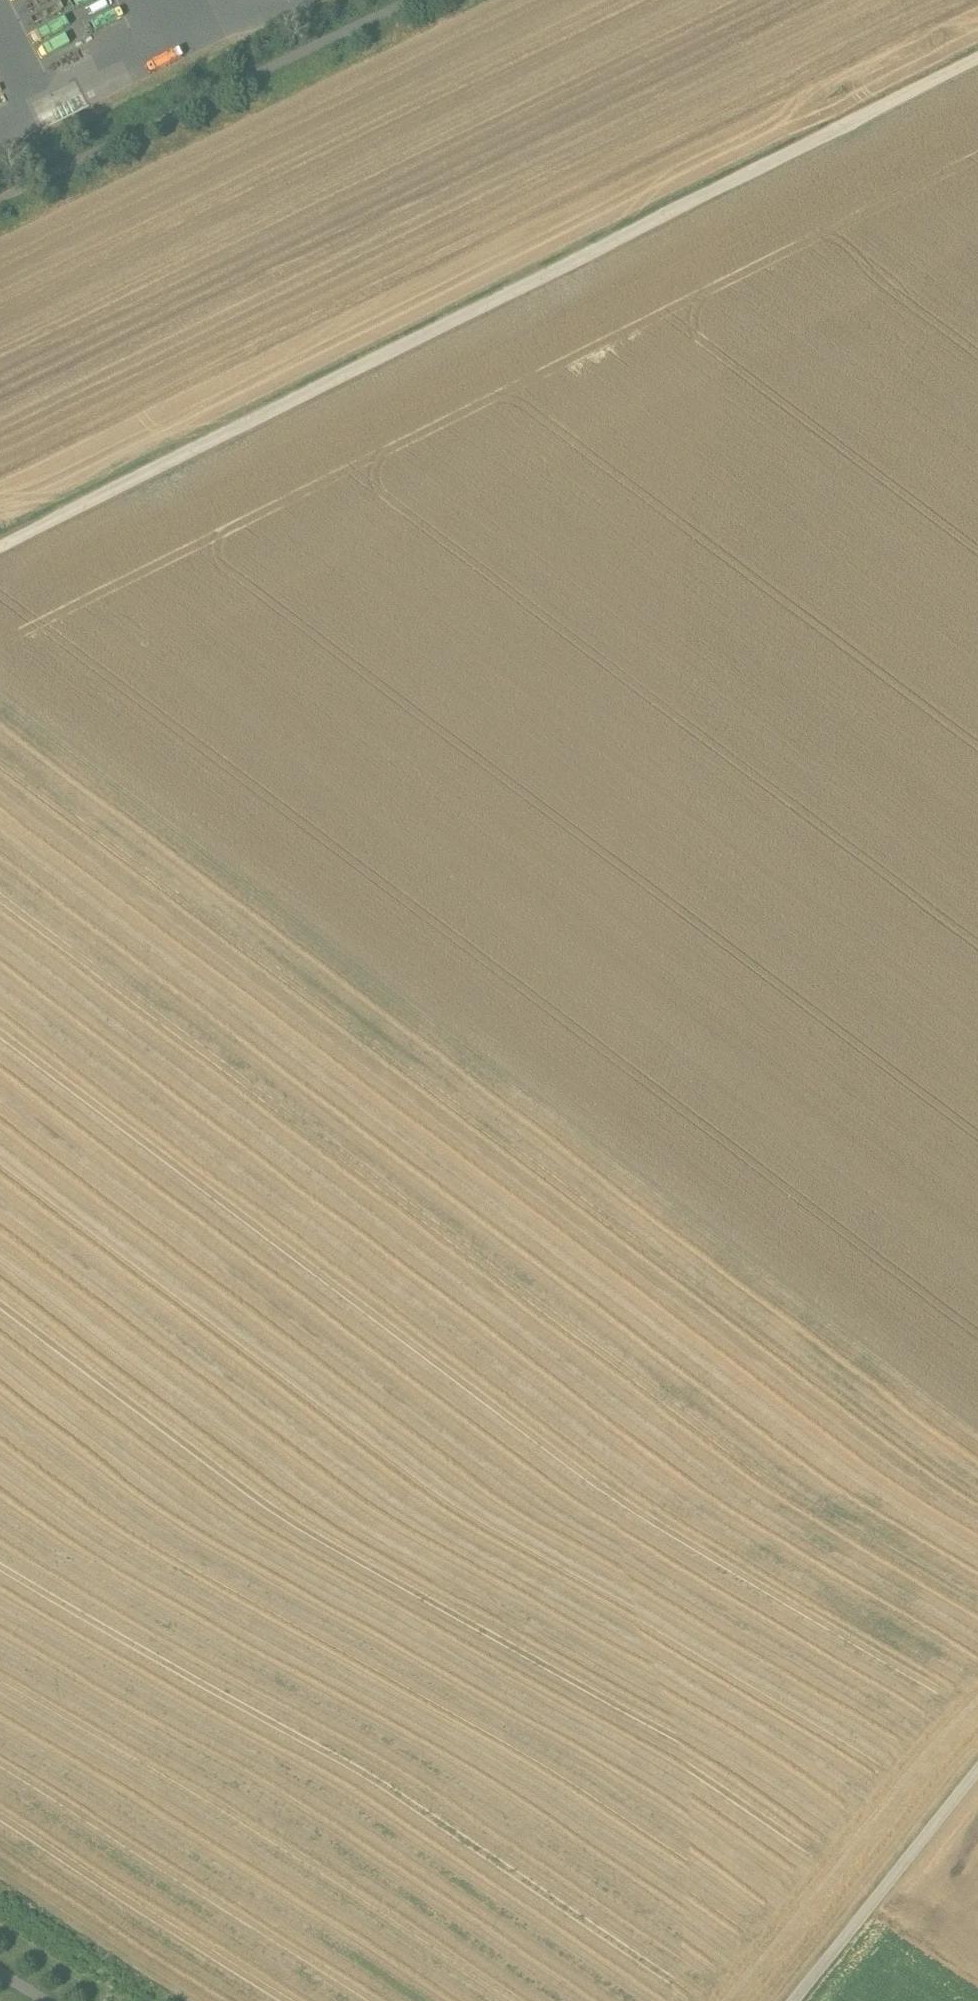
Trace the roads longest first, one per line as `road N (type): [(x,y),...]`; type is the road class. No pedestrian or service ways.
road 1 (track): [(0,542),(977,59)]
road 2 (track): [(977,1876),(884,2000)]

